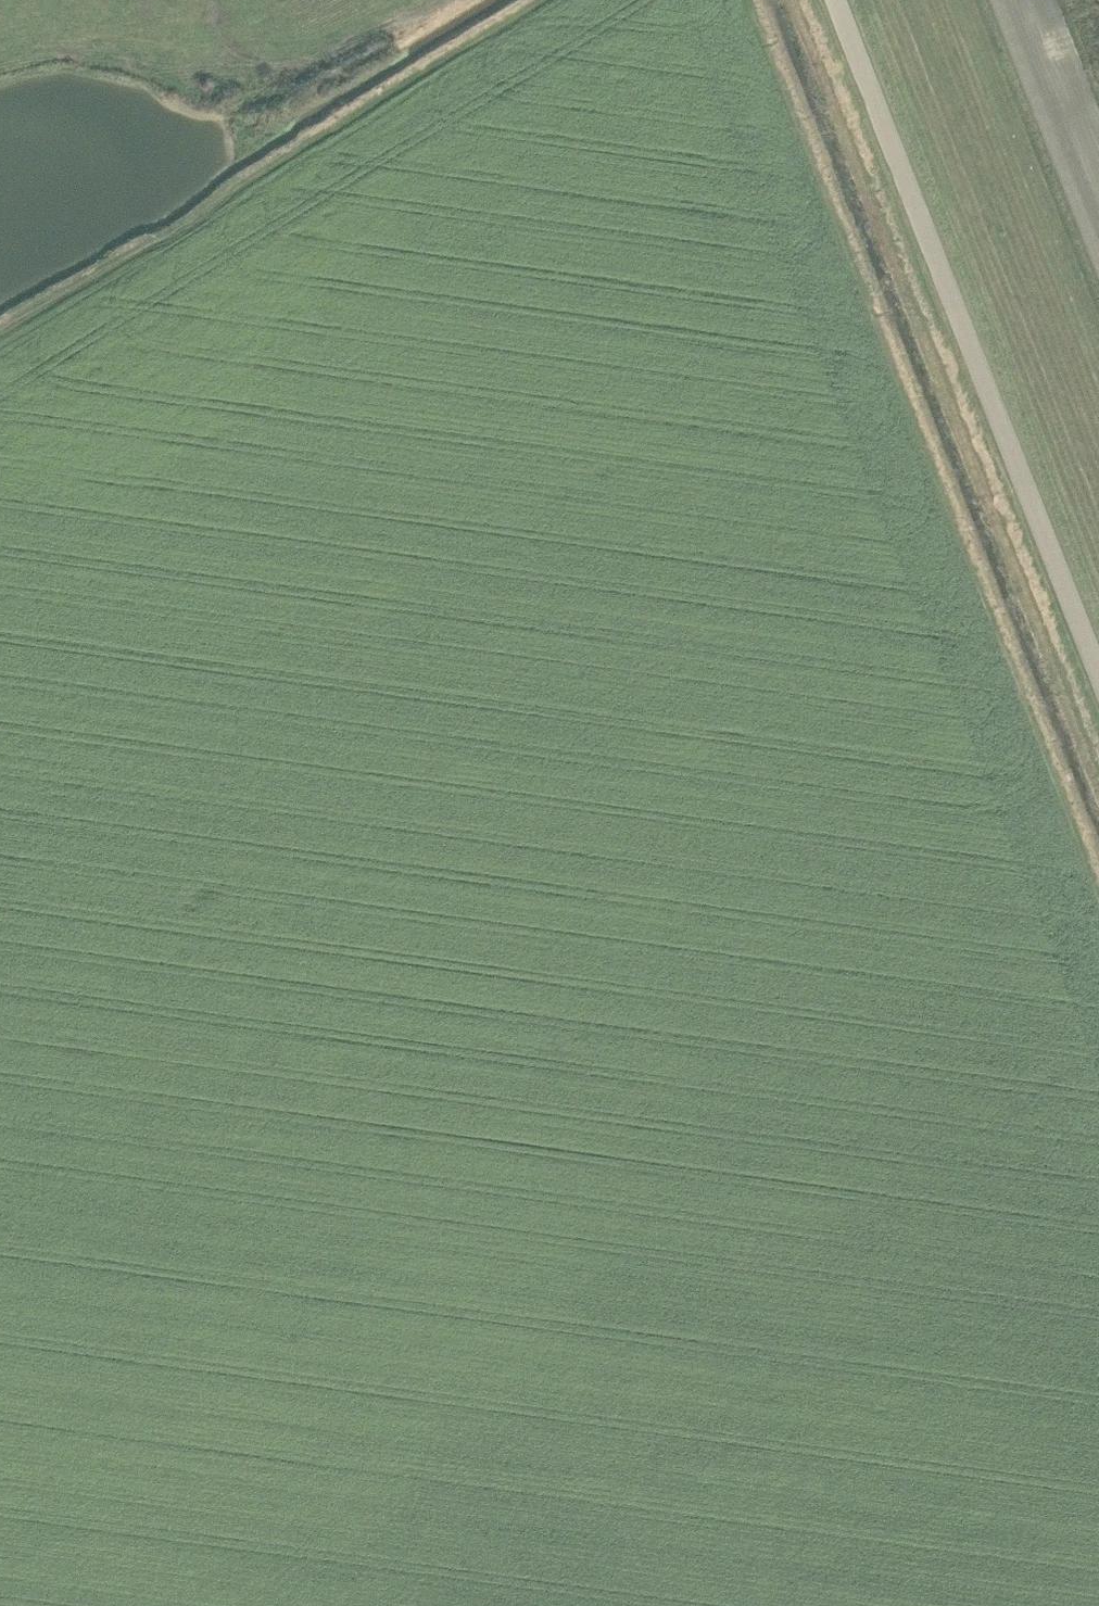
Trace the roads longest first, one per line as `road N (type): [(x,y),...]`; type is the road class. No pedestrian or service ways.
road 1 (unclassified): [(1098,666),(839,0)]

